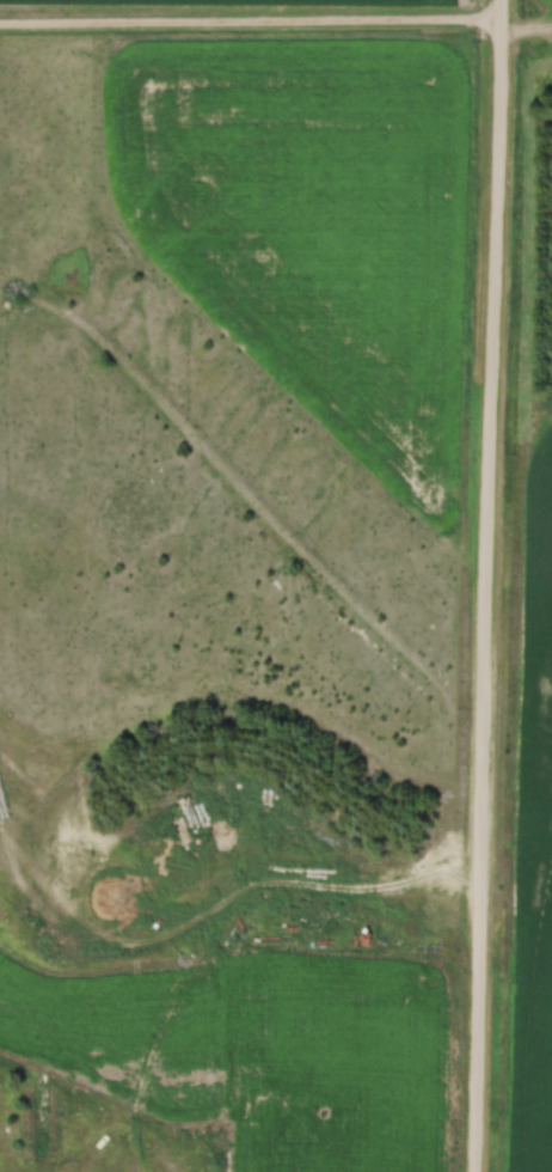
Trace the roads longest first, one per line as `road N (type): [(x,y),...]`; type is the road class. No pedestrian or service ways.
road 1 (residential): [(475,1171),(502,0)]
road 2 (residential): [(0,23),(479,18),(551,30)]
road 3 (residential): [(480,923),(245,910),(127,1112),(167,1171)]

